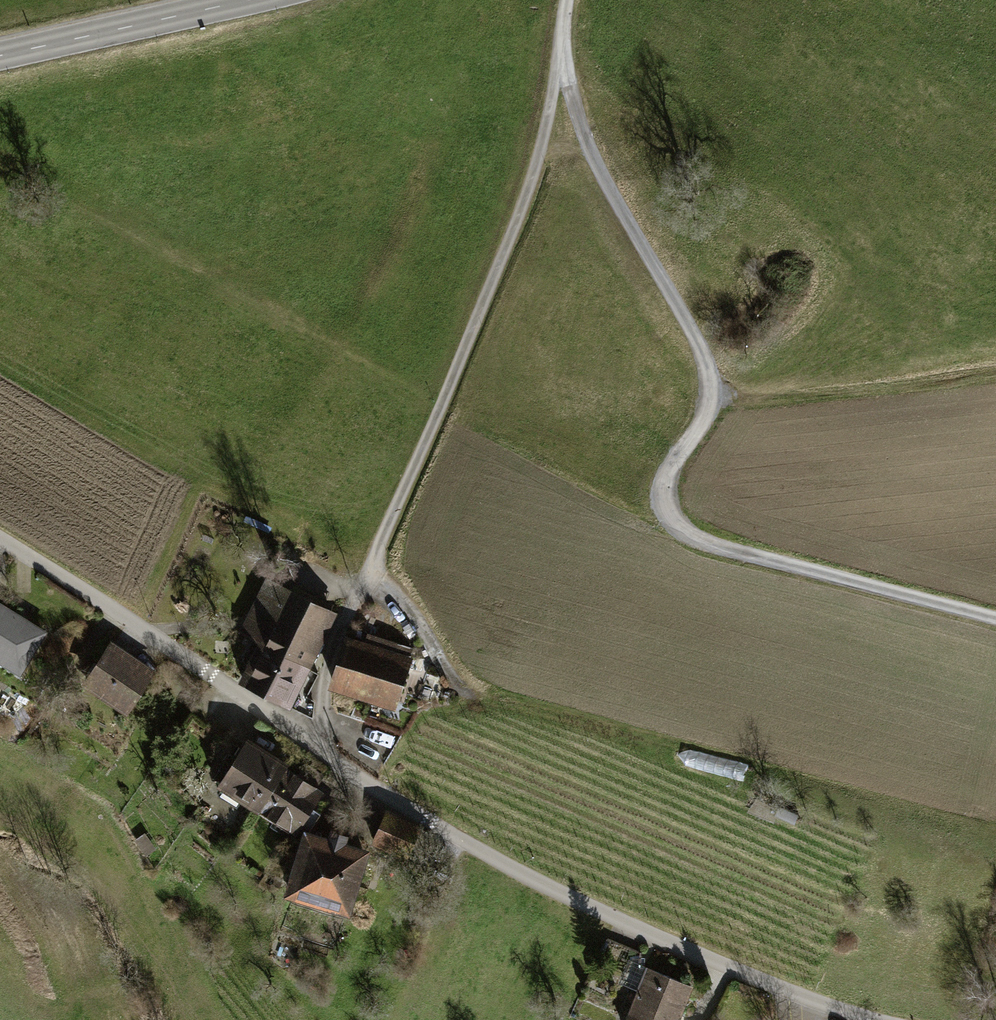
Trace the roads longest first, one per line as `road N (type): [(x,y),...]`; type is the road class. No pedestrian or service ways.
road 1 (track): [(559,57),(589,146),(705,360),(710,412),(658,491),(670,535),(995,619)]
road 2 (unclassified): [(316,746),(343,626),(547,153),(566,0)]
road 3 (residential): [(316,746),(552,889),(873,1019)]
road 4 (residential): [(0,541),(316,746)]
road 5 (tertiary): [(0,55),(245,0)]

